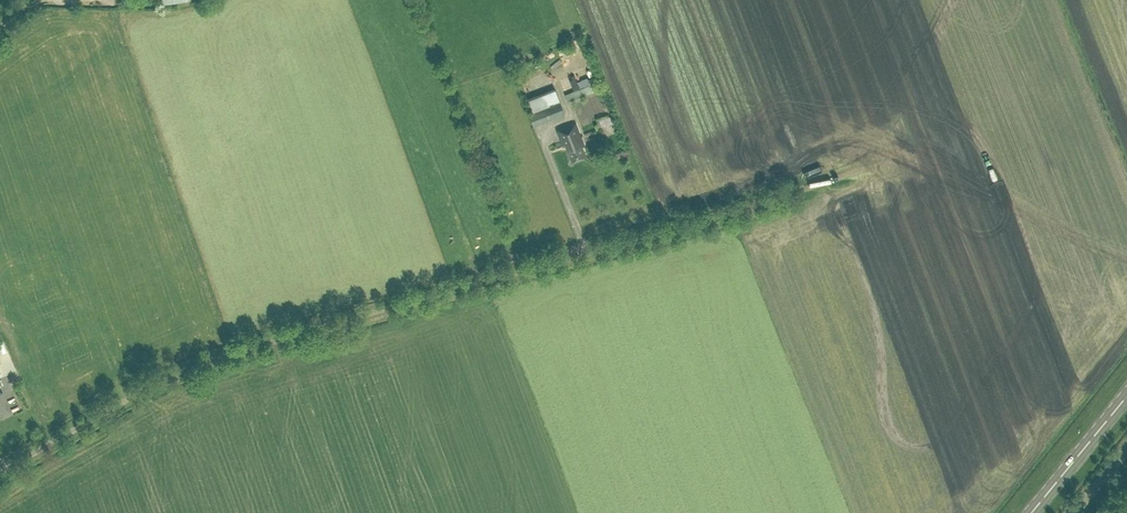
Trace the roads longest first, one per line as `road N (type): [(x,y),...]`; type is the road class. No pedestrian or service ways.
road 1 (unclassified): [(0,472),(133,395),(227,354),(859,177)]
road 2 (primary): [(1030,512),(1126,395)]

